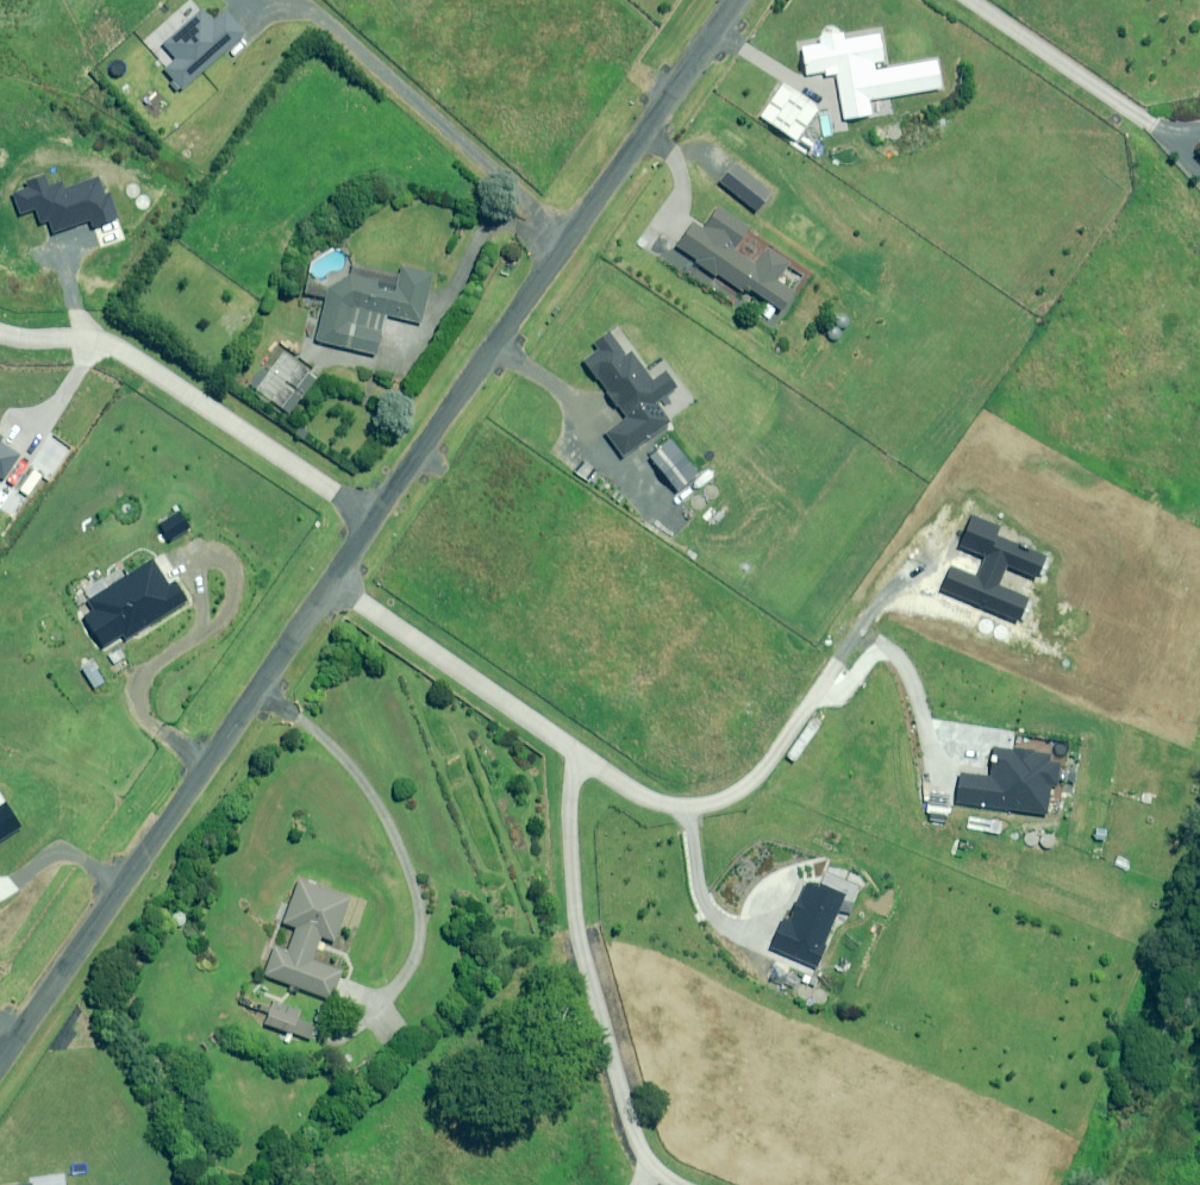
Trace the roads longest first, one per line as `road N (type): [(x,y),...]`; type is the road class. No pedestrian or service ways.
road 1 (residential): [(380,515),(735,0)]
road 2 (residential): [(0,1061),(336,580)]
road 3 (residential): [(569,748),(579,929),(657,1170)]
road 4 (residential): [(380,515),(115,341),(0,330)]
road 5 (residential): [(569,748),(651,798),(715,796),(750,774),(852,627)]
road 6 (residential): [(336,580),(569,748)]
road 7 (residential): [(970,0),(1140,115)]

